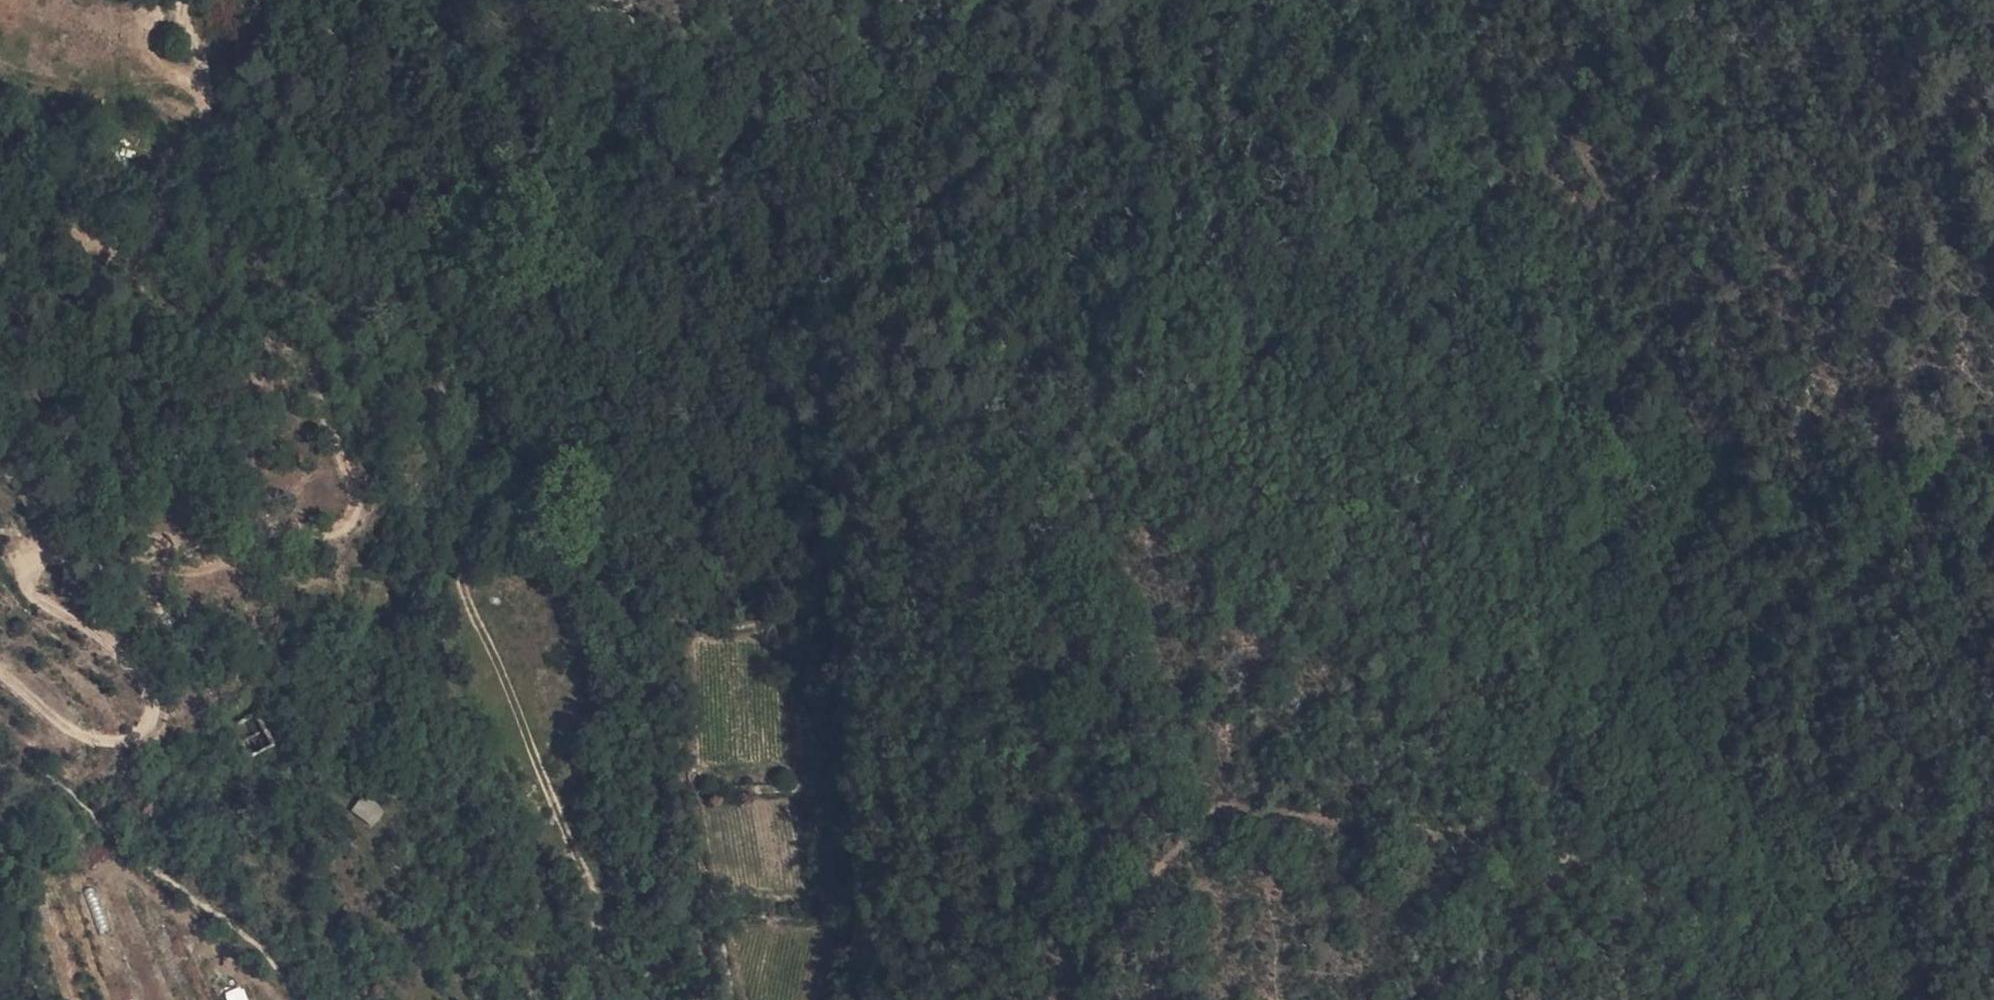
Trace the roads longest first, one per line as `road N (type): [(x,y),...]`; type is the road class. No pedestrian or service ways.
road 1 (track): [(1253,810),(1284,938),(1289,999)]

